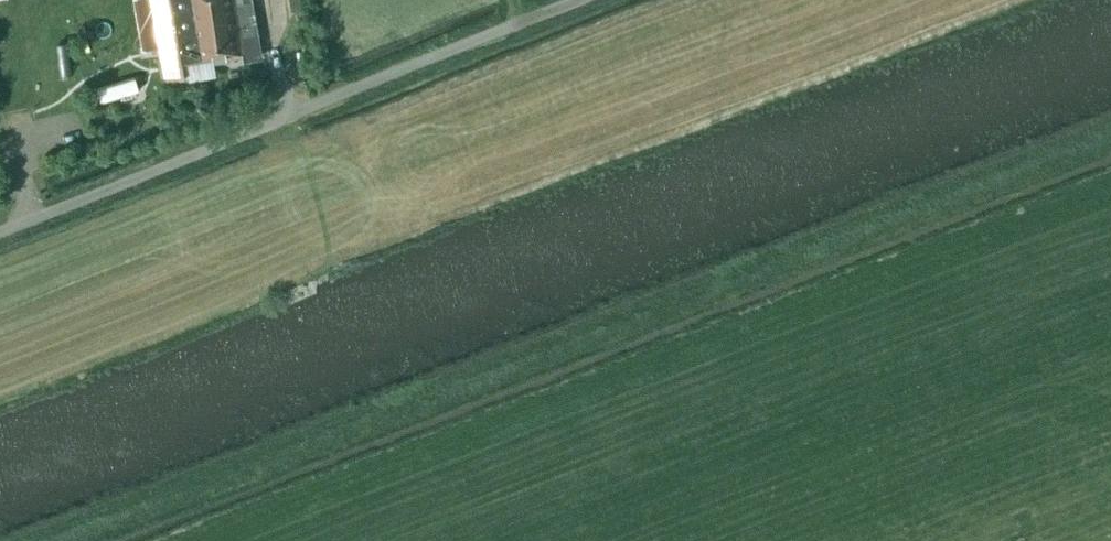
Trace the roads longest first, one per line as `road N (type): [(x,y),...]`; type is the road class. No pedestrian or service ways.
road 1 (unclassified): [(293,115),(0,232)]

